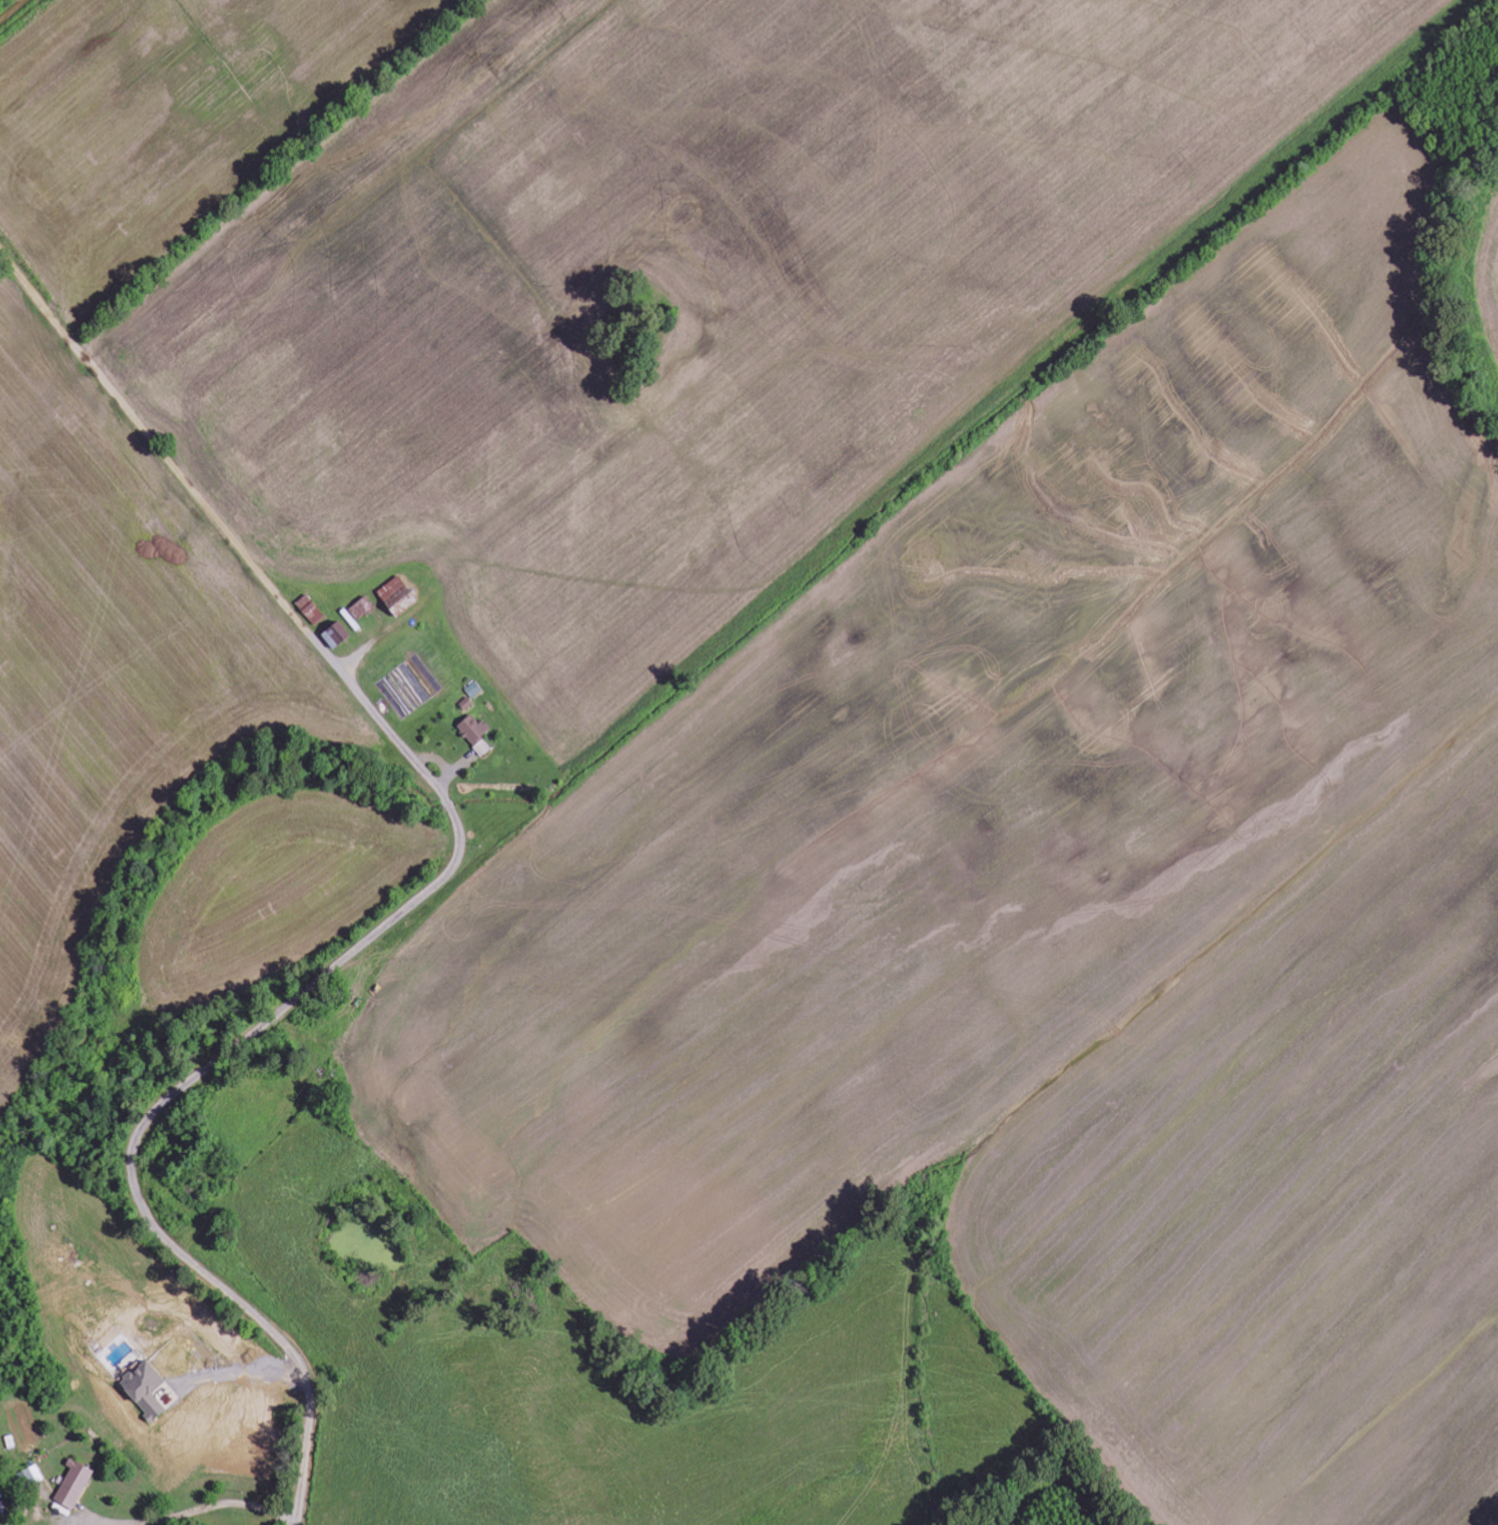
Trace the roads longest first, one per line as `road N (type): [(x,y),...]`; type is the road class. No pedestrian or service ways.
road 1 (residential): [(0,249),(432,774),(463,831),(462,859),(449,878),(166,1100),(140,1142),(138,1181),(156,1223),(278,1334),(308,1374),(315,1404),(302,1524)]

